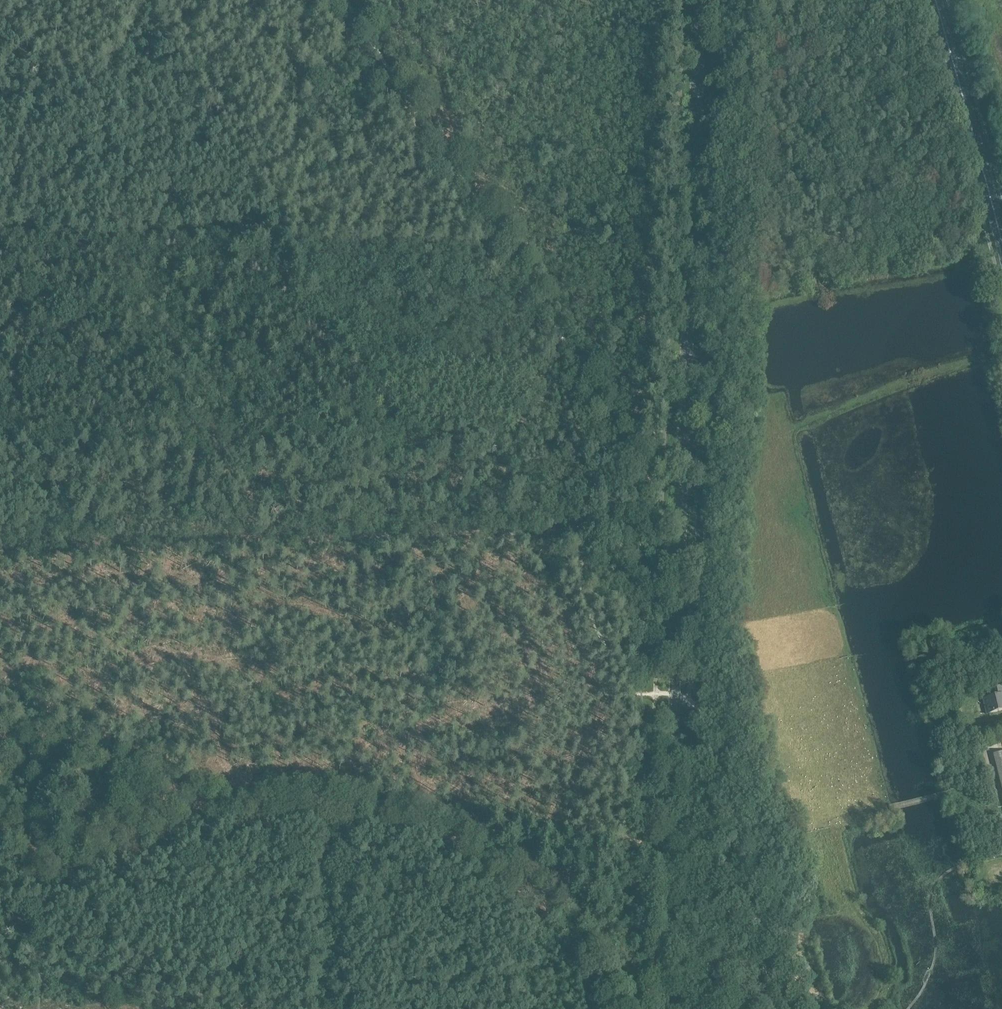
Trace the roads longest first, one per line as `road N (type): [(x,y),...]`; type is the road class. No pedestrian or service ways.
road 1 (unclassified): [(662,1008),(699,0)]
road 2 (primary): [(1001,238),(936,0)]

